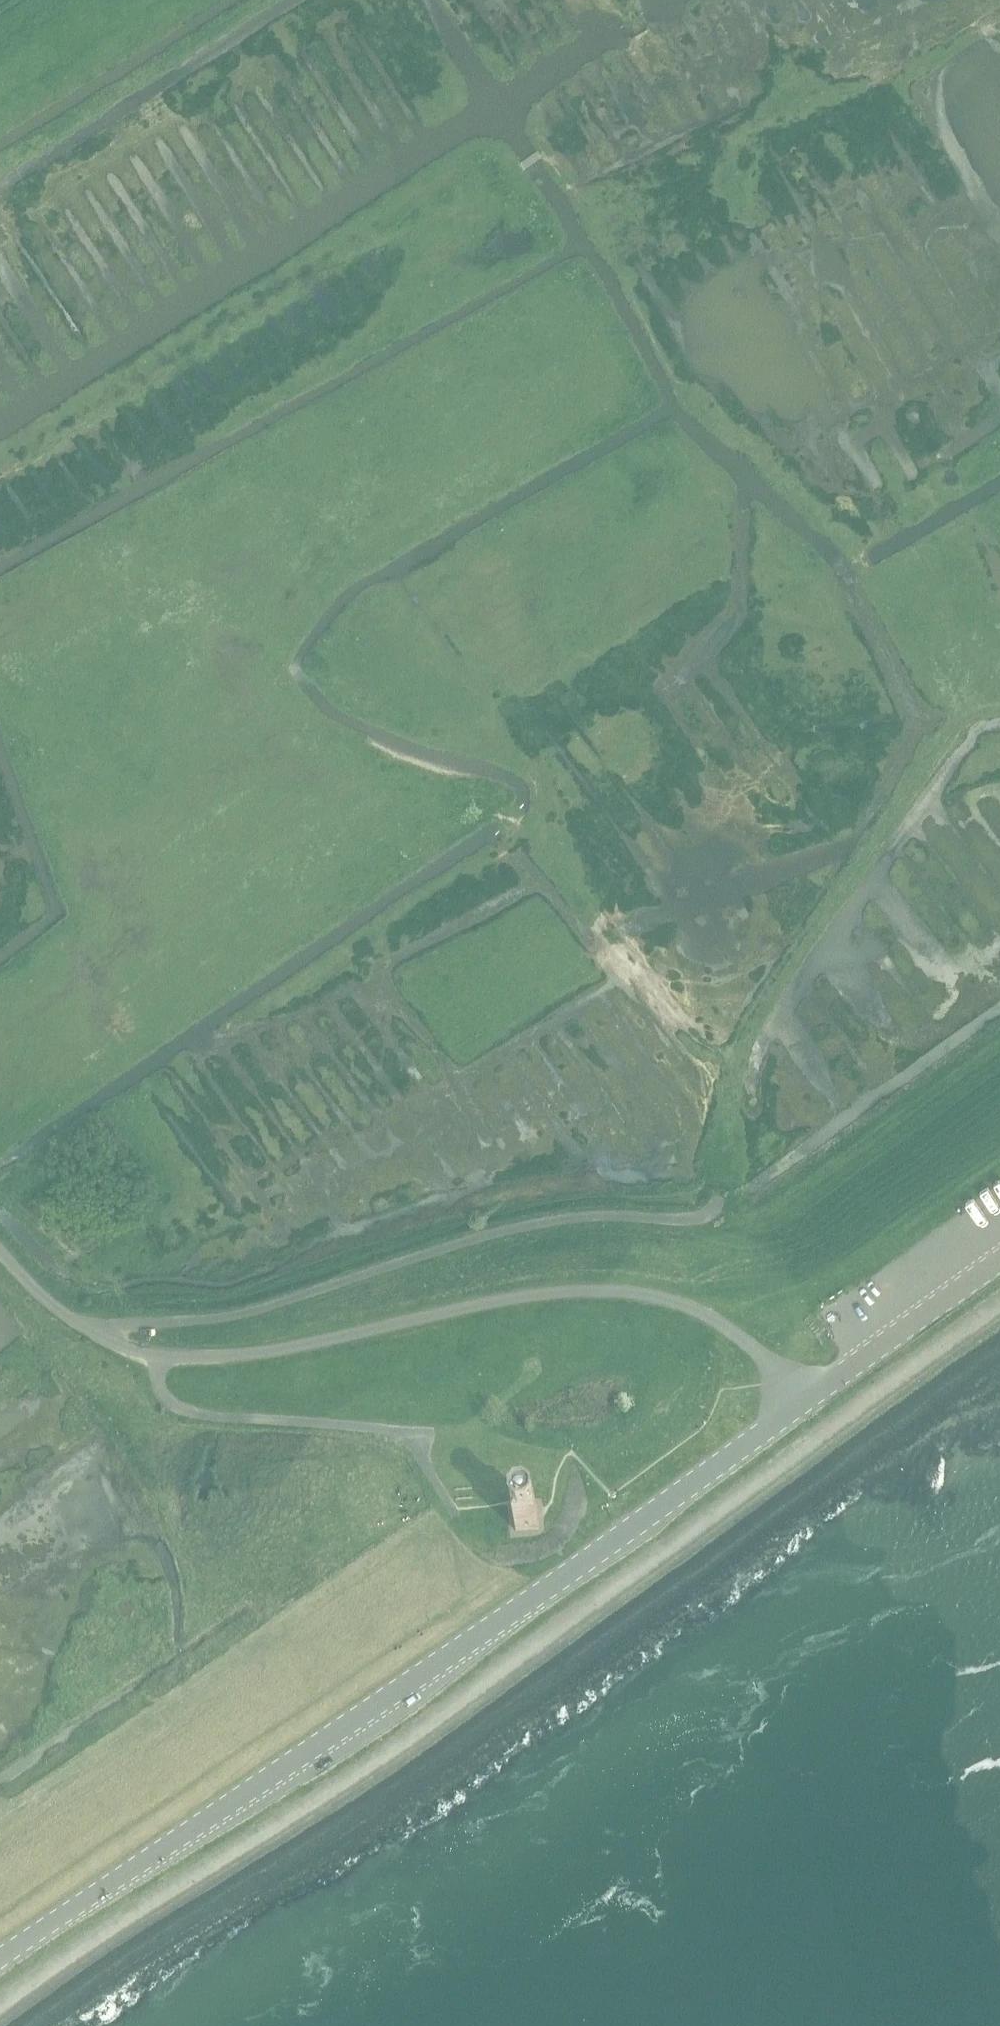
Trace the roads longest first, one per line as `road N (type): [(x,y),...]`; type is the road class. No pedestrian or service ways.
road 1 (unclassified): [(0,1958),(535,1597),(800,1400)]
road 2 (unclassified): [(800,1400),(719,1323),(638,1293),(554,1292),(274,1349),(156,1357),(56,1309),(0,1253)]
road 3 (unclassified): [(800,1400),(999,1258)]

